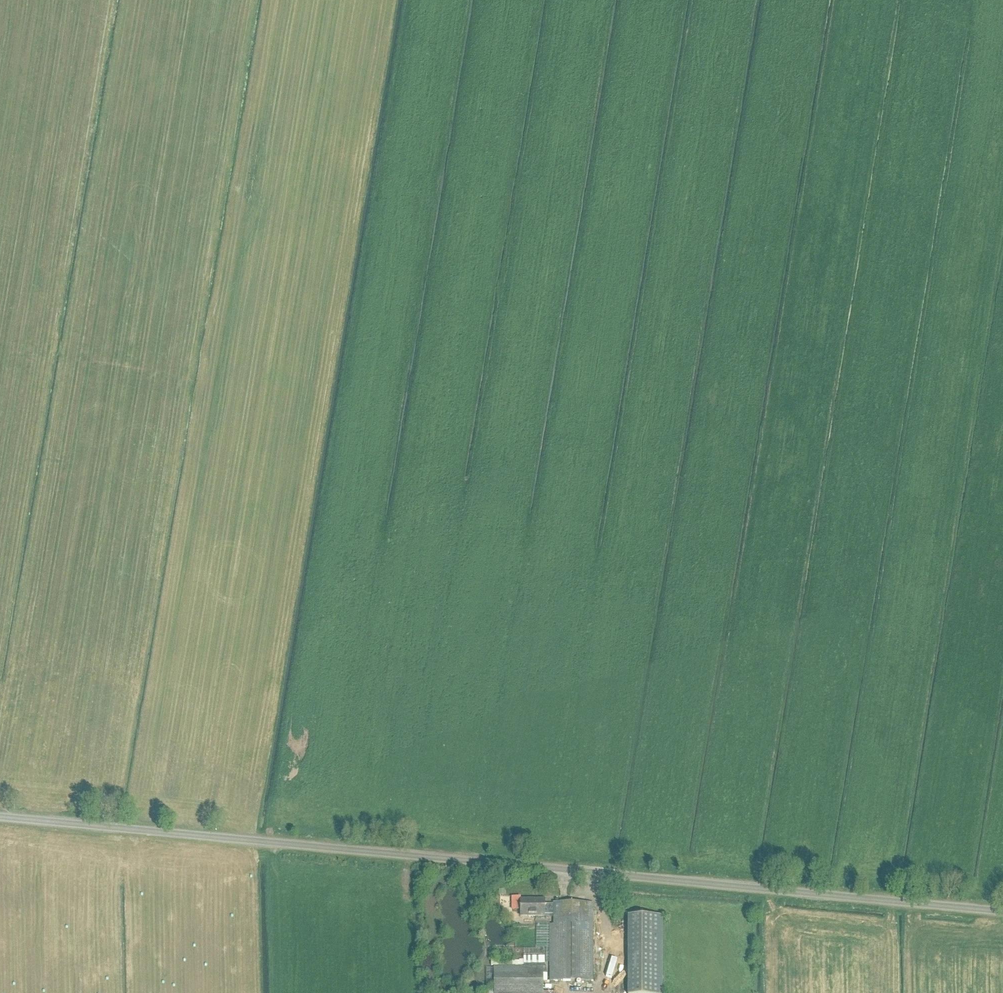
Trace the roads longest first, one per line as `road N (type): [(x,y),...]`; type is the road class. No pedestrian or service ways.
road 1 (unclassified): [(1002,912),(0,818)]

